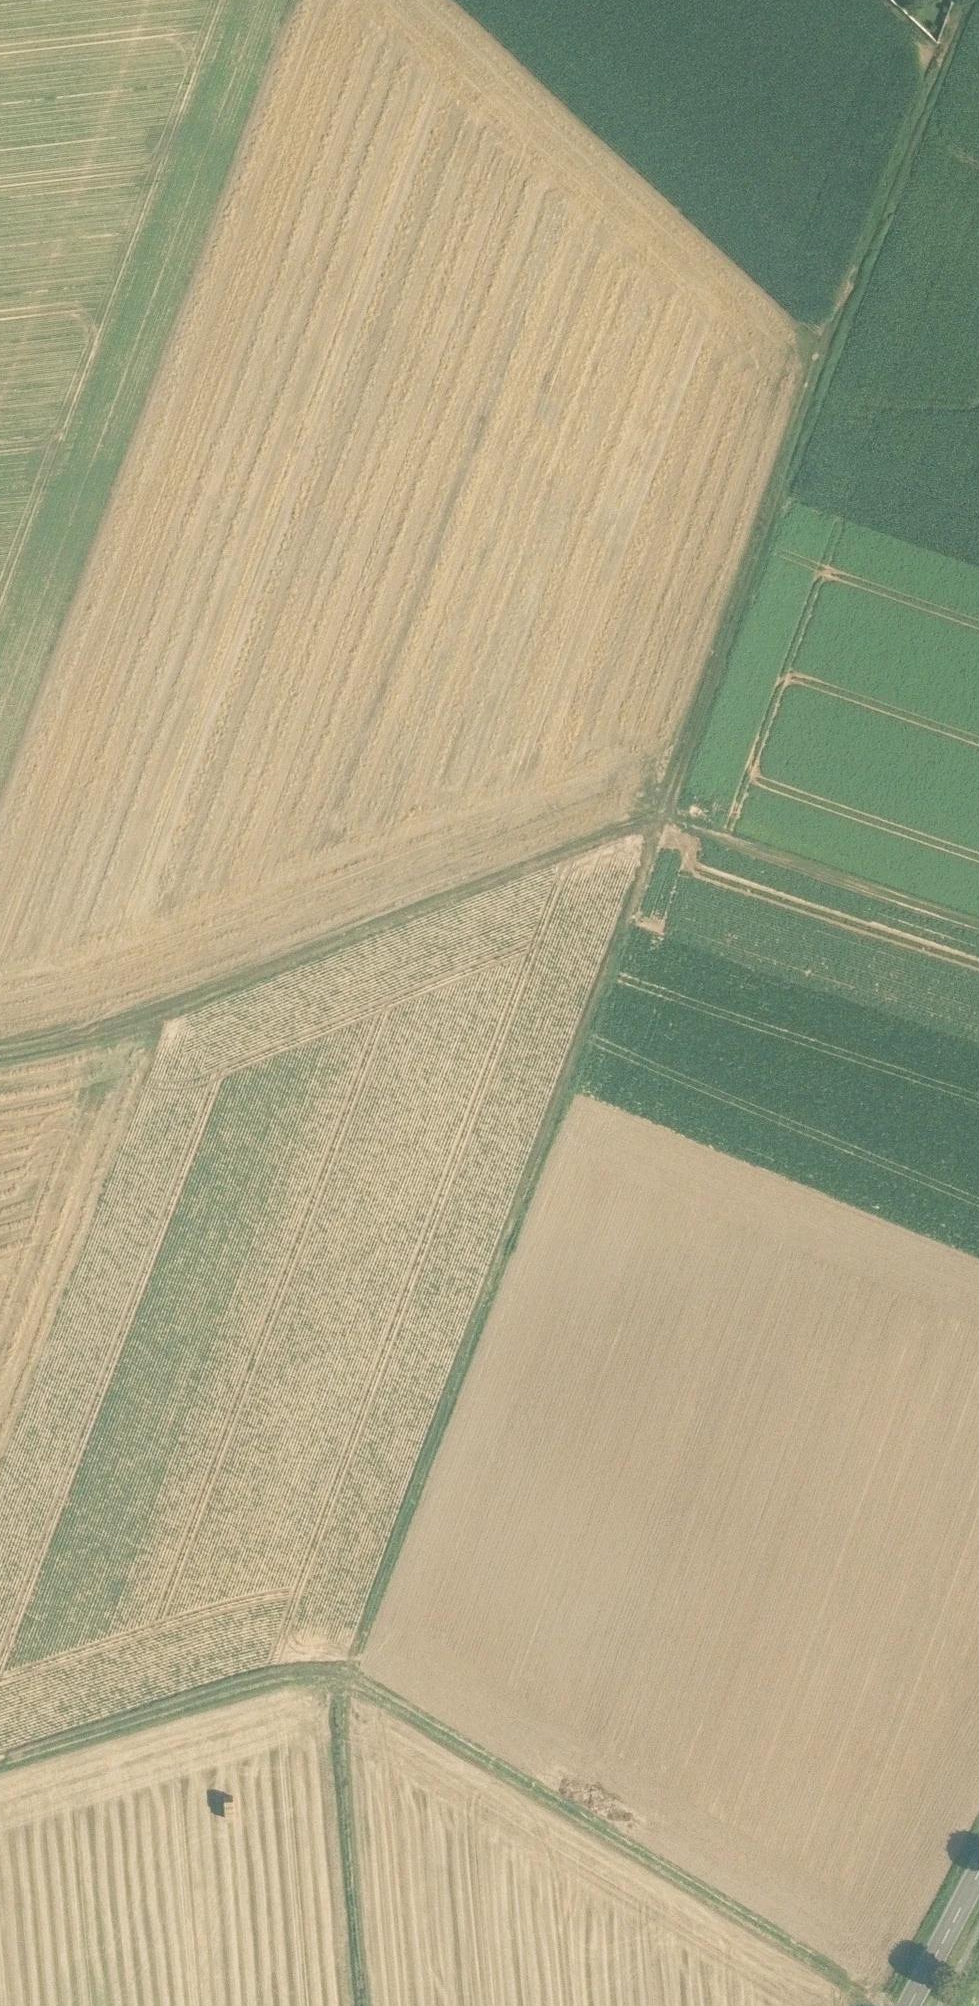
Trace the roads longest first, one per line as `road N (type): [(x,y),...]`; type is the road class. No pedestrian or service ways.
road 1 (track): [(959,0),(668,798),(643,842),(359,1636),(330,1682),(352,2005)]
road 2 (track): [(978,930),(643,817),(126,1028),(0,1057)]
road 3 (track): [(0,1763),(288,1670),(336,1668),(887,2005)]
road 4 (tertiary): [(901,2005),(978,1861)]

